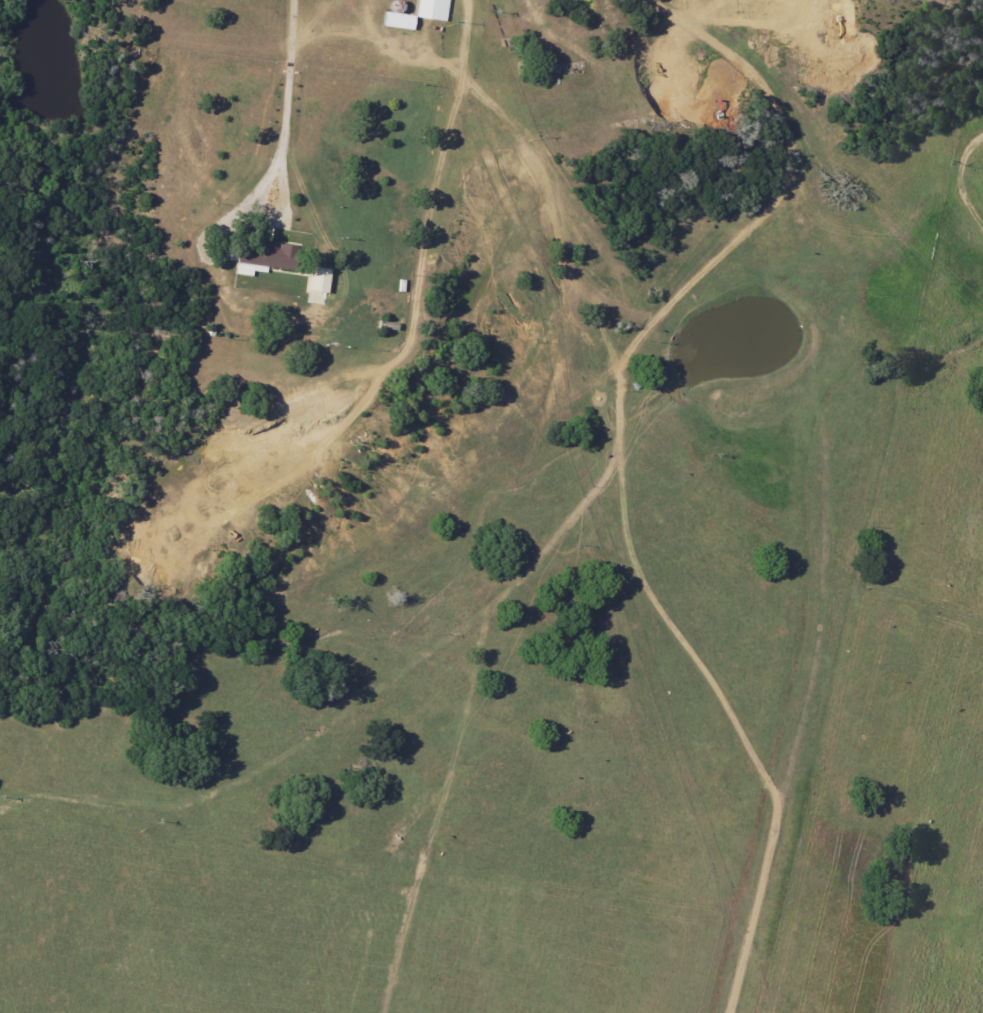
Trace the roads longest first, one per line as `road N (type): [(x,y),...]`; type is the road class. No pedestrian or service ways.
road 1 (residential): [(395,928),(513,619),(616,496),(639,272),(753,169),(769,93),(696,0)]

